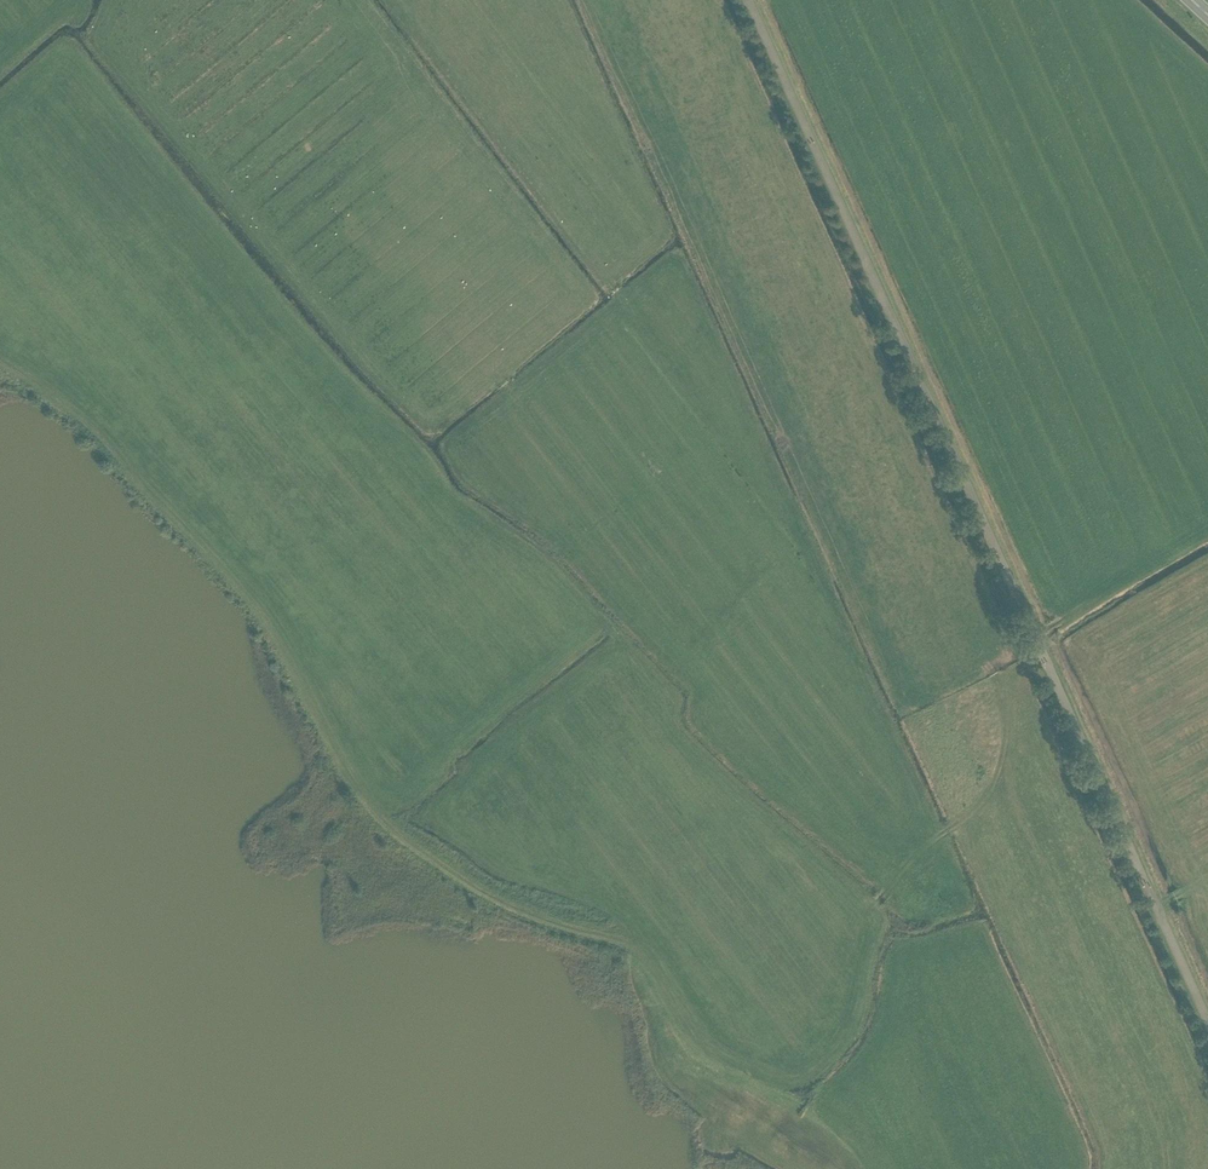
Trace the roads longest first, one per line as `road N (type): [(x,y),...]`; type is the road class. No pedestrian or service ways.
road 1 (unclassified): [(1207,1022),(749,0)]

